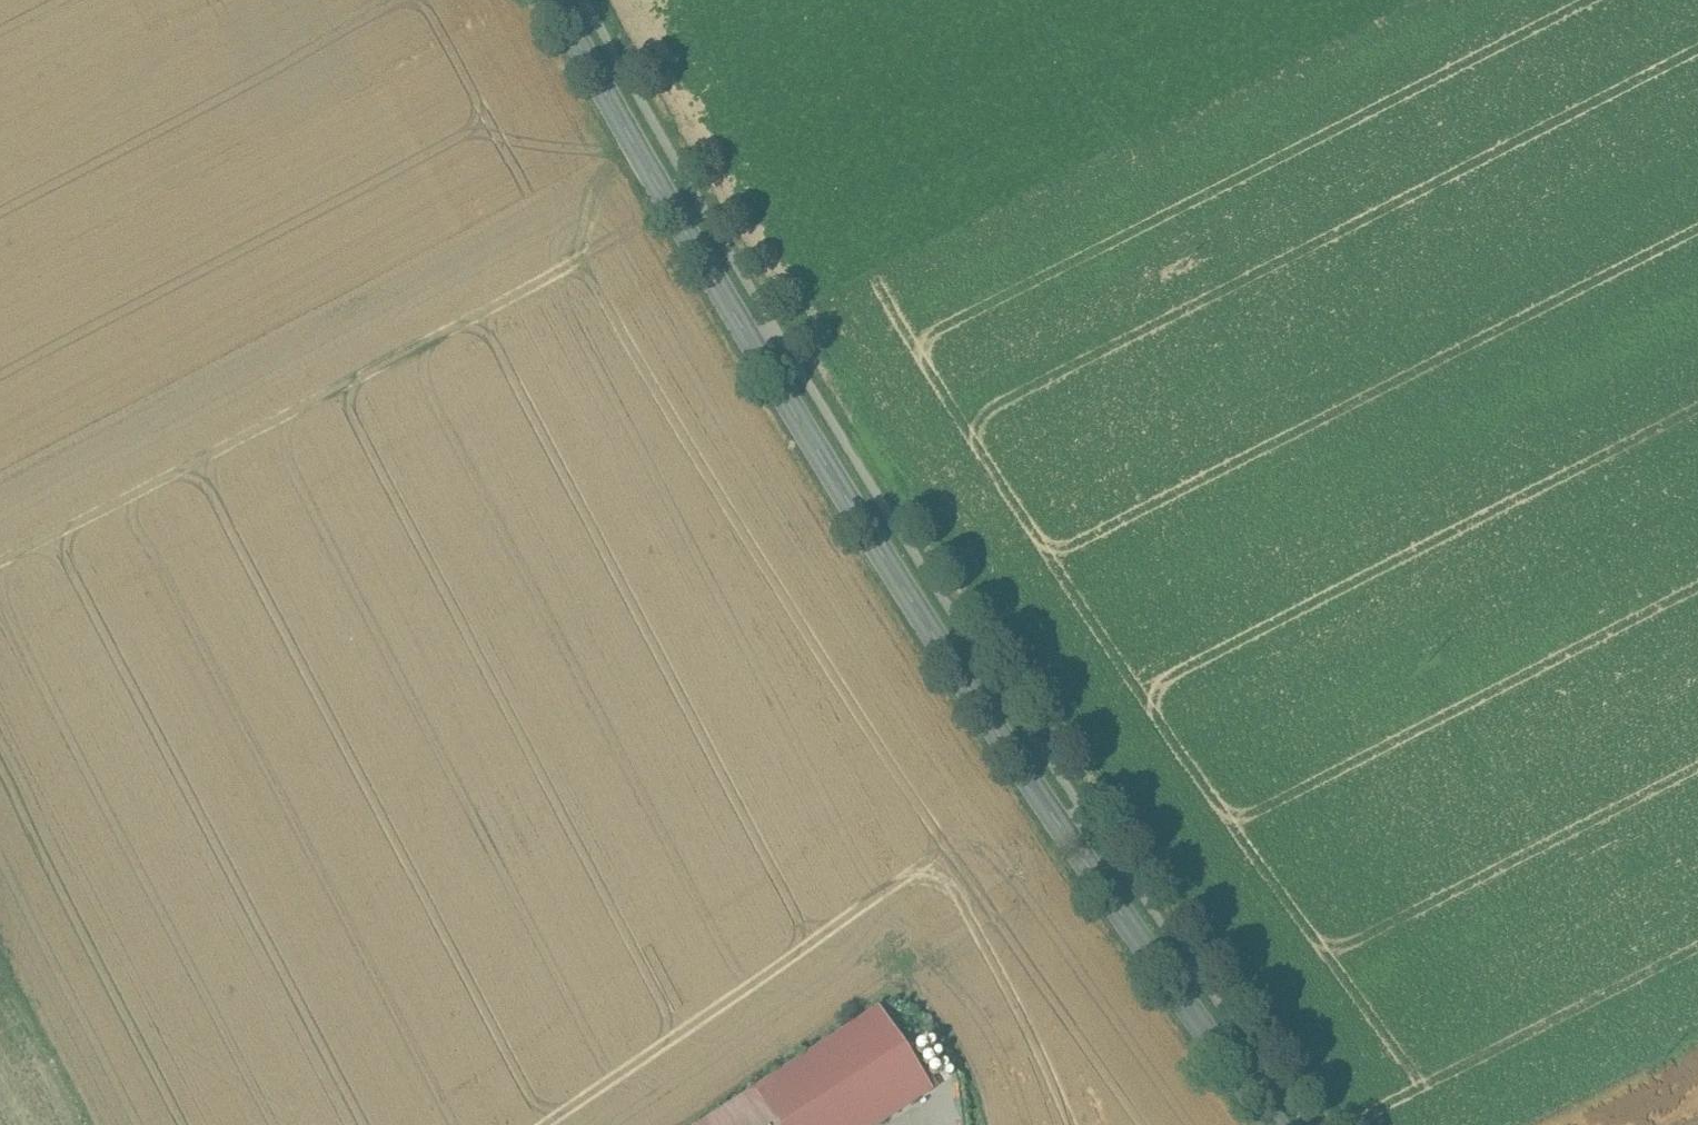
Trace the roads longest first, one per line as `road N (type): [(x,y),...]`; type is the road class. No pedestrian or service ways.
road 1 (secondary): [(1278,1124),(842,490),(566,0)]

